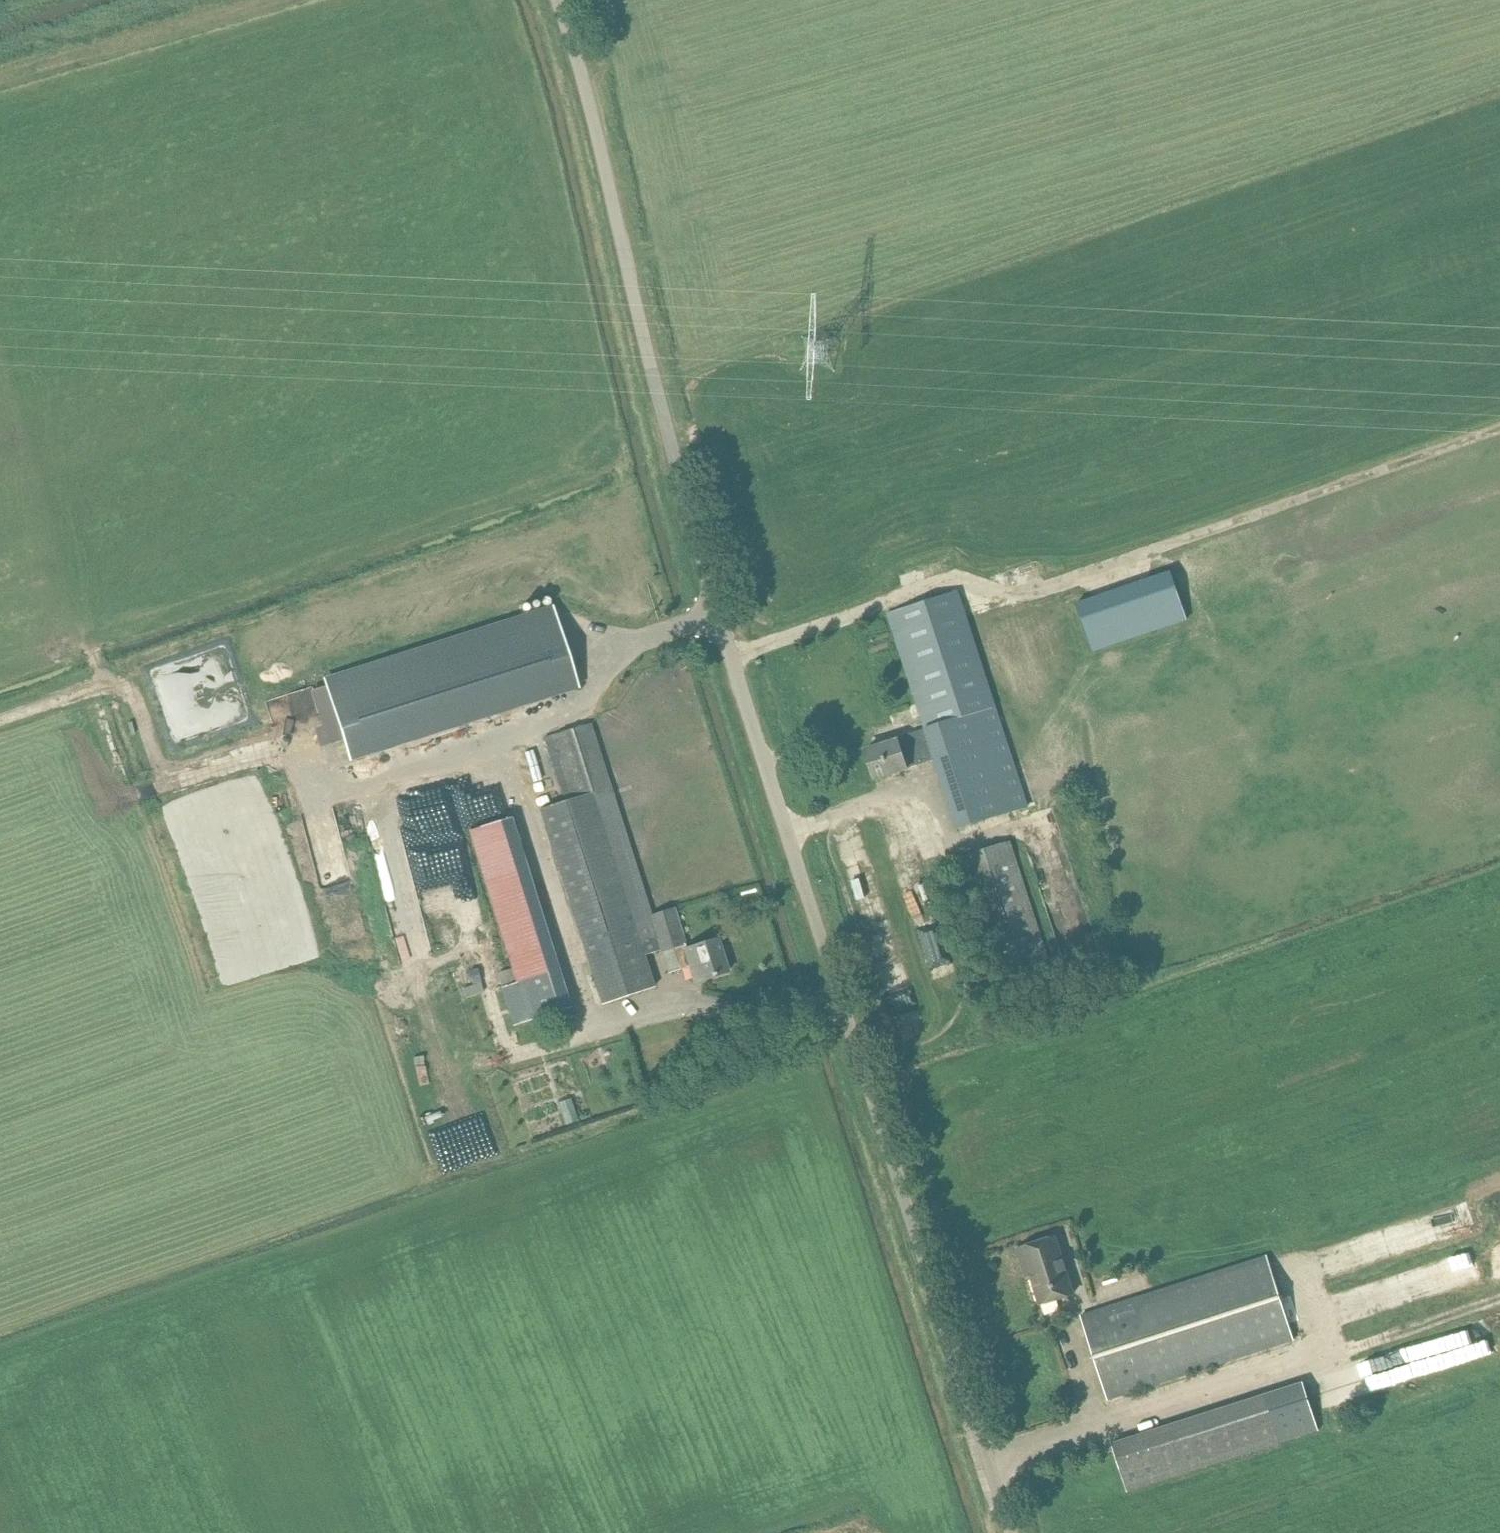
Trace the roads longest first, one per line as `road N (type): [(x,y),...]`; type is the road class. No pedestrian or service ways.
road 1 (unclassified): [(1010,1532),(726,643),(559,0)]

